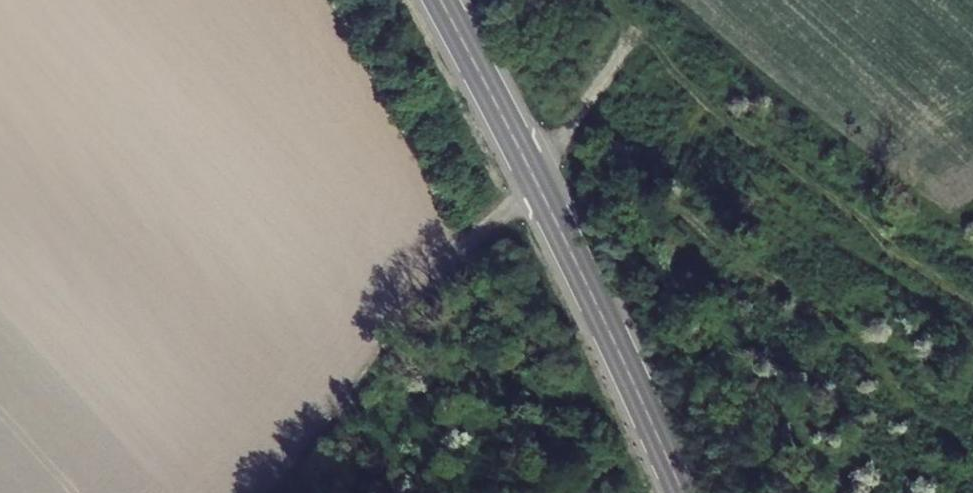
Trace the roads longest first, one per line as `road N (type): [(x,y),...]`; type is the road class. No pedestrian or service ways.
road 1 (track): [(289,492),(475,238),(537,184),(597,79),(610,0)]
road 2 (primary): [(683,492),(564,235),(440,0)]

